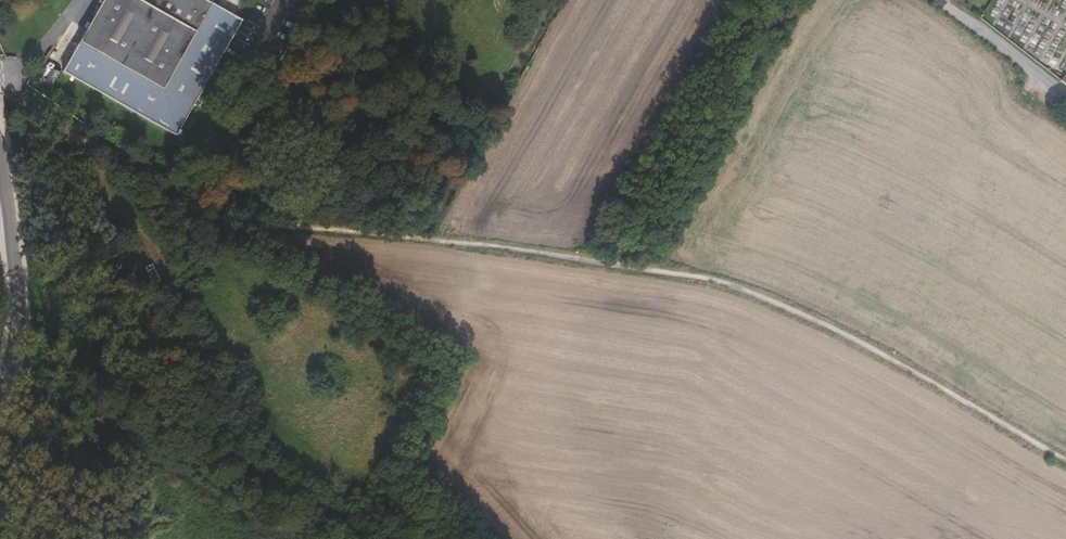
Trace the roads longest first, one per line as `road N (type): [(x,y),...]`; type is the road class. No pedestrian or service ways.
road 1 (track): [(0,71),(39,111),(188,205),(257,223),(518,249),(720,281),(816,320),(1065,460)]
road 2 (tertiary): [(0,389),(20,301),(0,150)]
road 3 (residential): [(938,0),(1065,95)]

